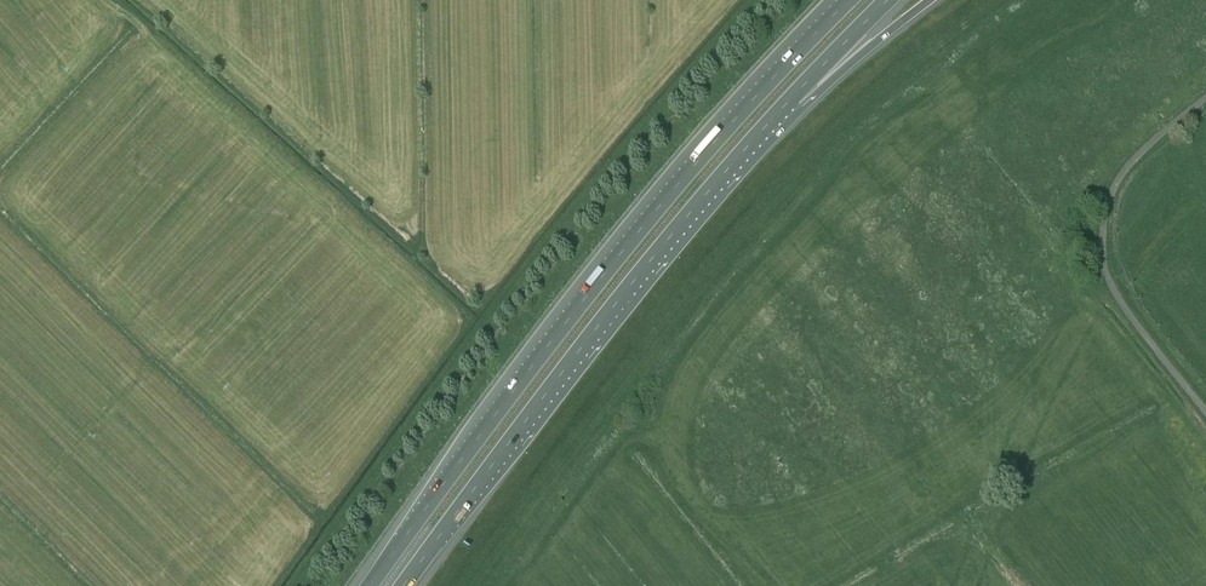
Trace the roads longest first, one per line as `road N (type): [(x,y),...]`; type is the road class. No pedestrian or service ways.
road 1 (motorway): [(848,0),(722,131),(580,302),(371,585)]
road 2 (motorway): [(404,585),(658,253),(770,121)]
road 3 (motorway): [(770,121),(927,0)]
road 4 (motorway): [(770,121),(888,0)]

